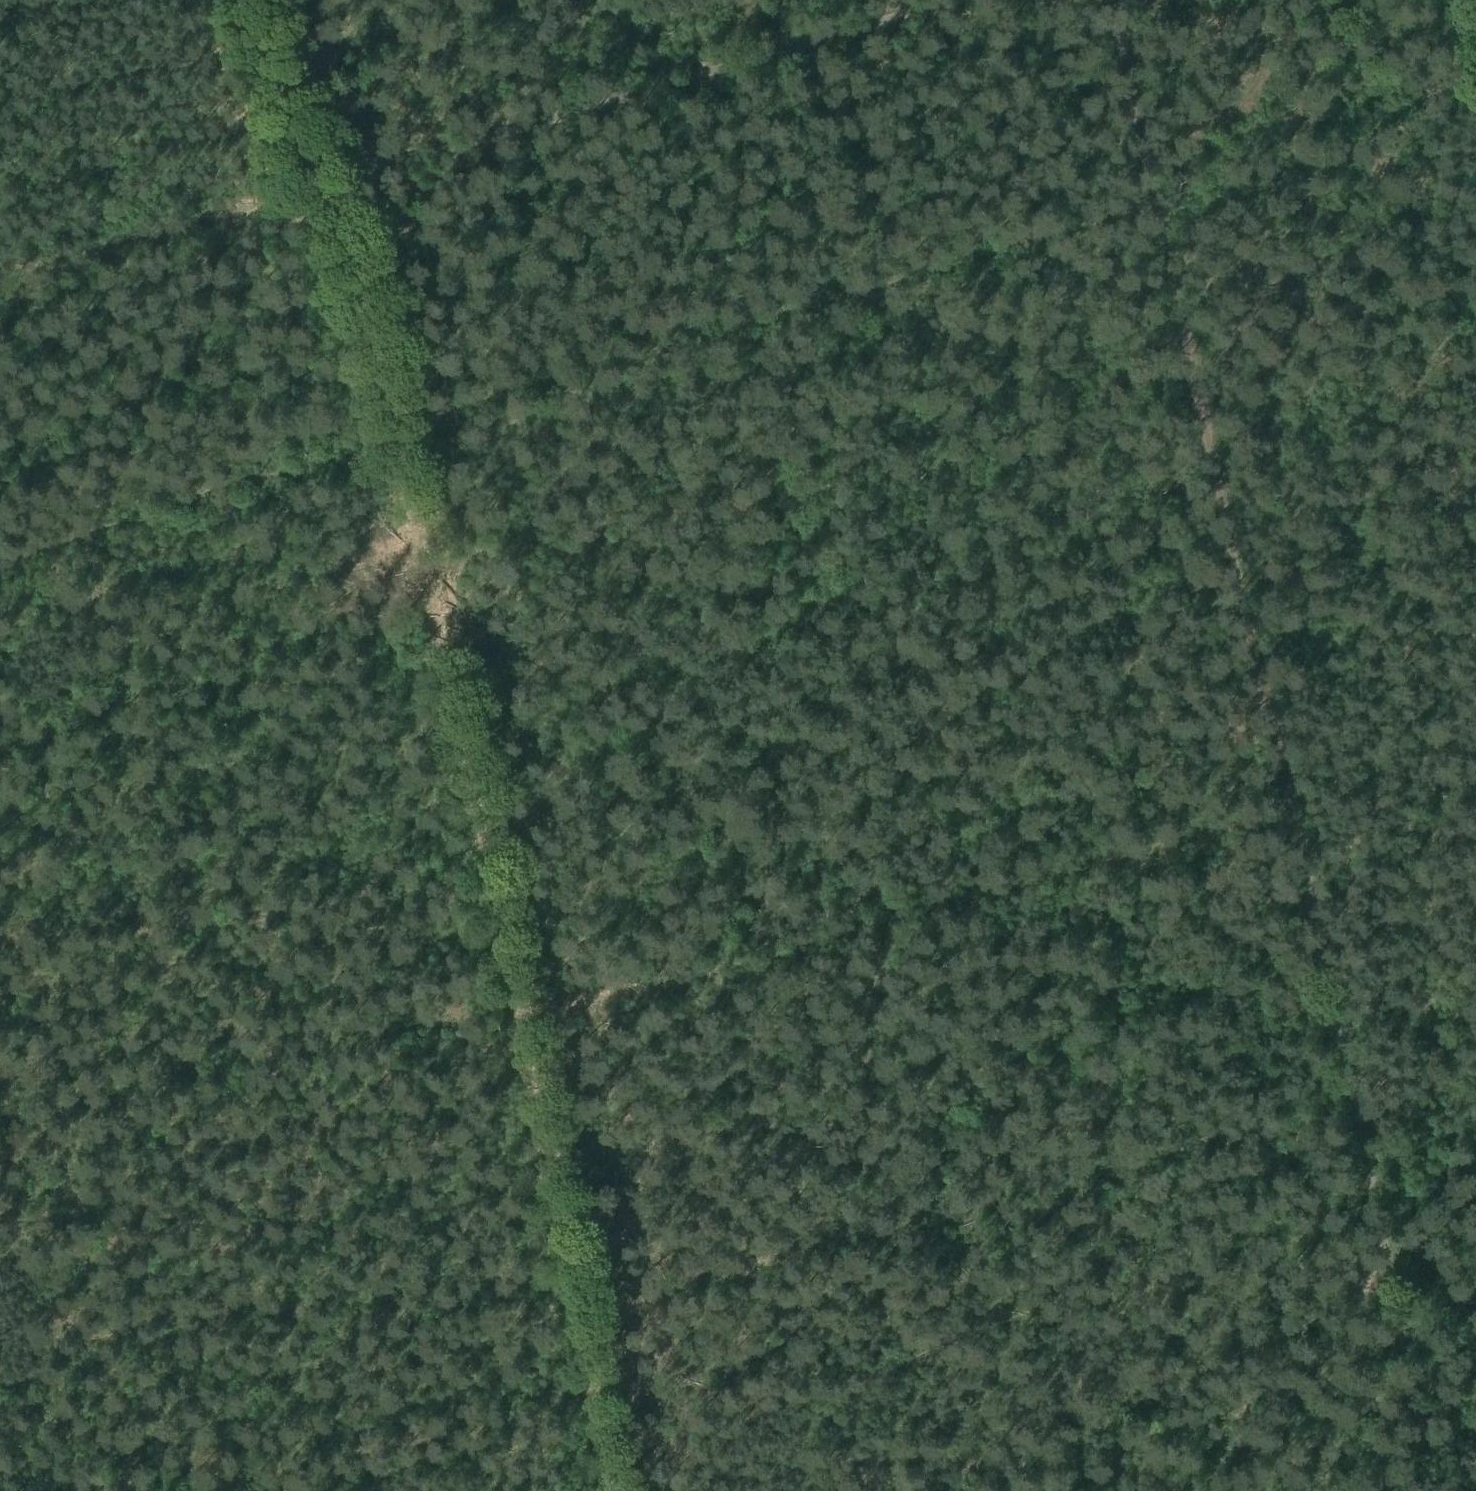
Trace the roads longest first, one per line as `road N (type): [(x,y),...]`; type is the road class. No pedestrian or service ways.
road 1 (track): [(1435,1490),(1111,0)]
road 2 (track): [(963,0),(321,184)]

